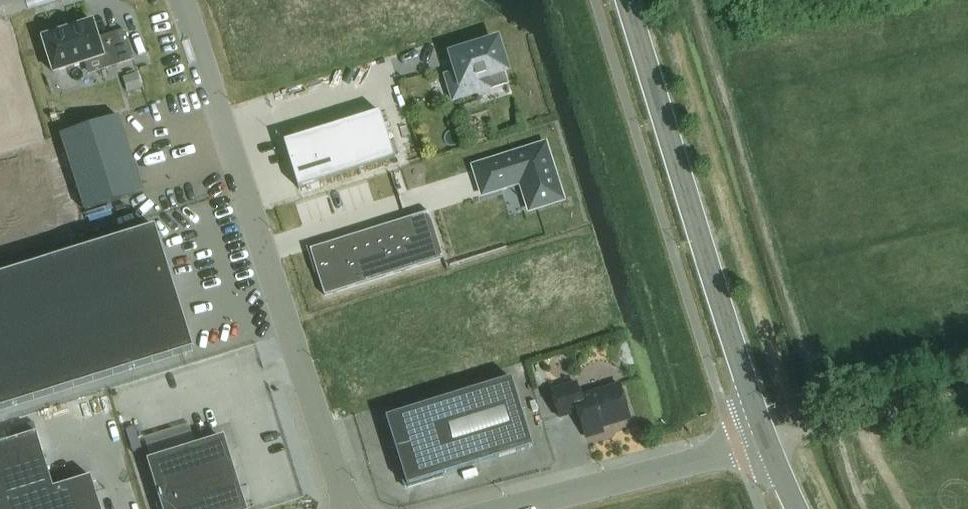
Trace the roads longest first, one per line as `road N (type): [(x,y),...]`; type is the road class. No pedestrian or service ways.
road 1 (unclassified): [(183,0),(343,508)]
road 2 (tertiary): [(768,442),(626,0)]
road 3 (unclassified): [(514,508),(768,442)]
road 4 (unclassified): [(768,442),(967,392)]

